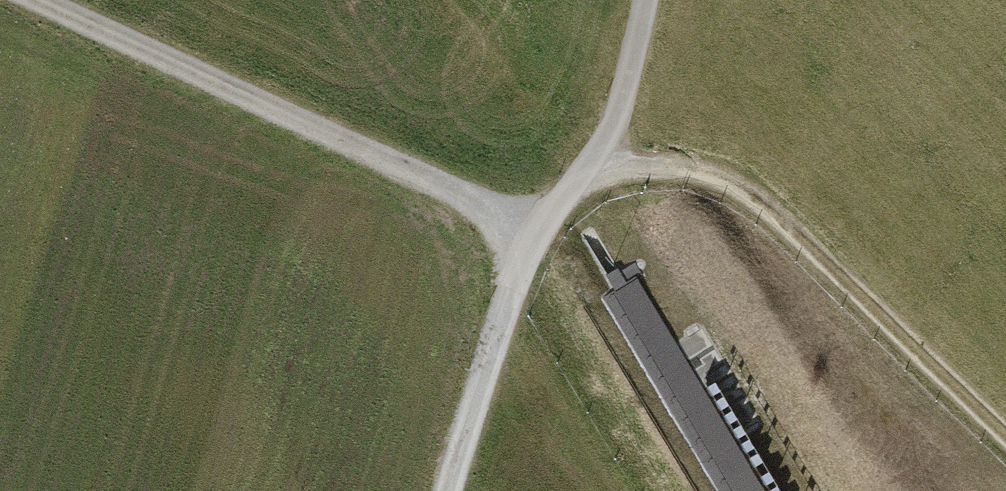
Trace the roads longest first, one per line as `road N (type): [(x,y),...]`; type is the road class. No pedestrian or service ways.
road 1 (track): [(37,0),(537,231)]
road 2 (track): [(447,490),(521,266),(607,134),(645,0)]
road 3 (track): [(585,168),(672,167),(738,187),(1005,435)]

